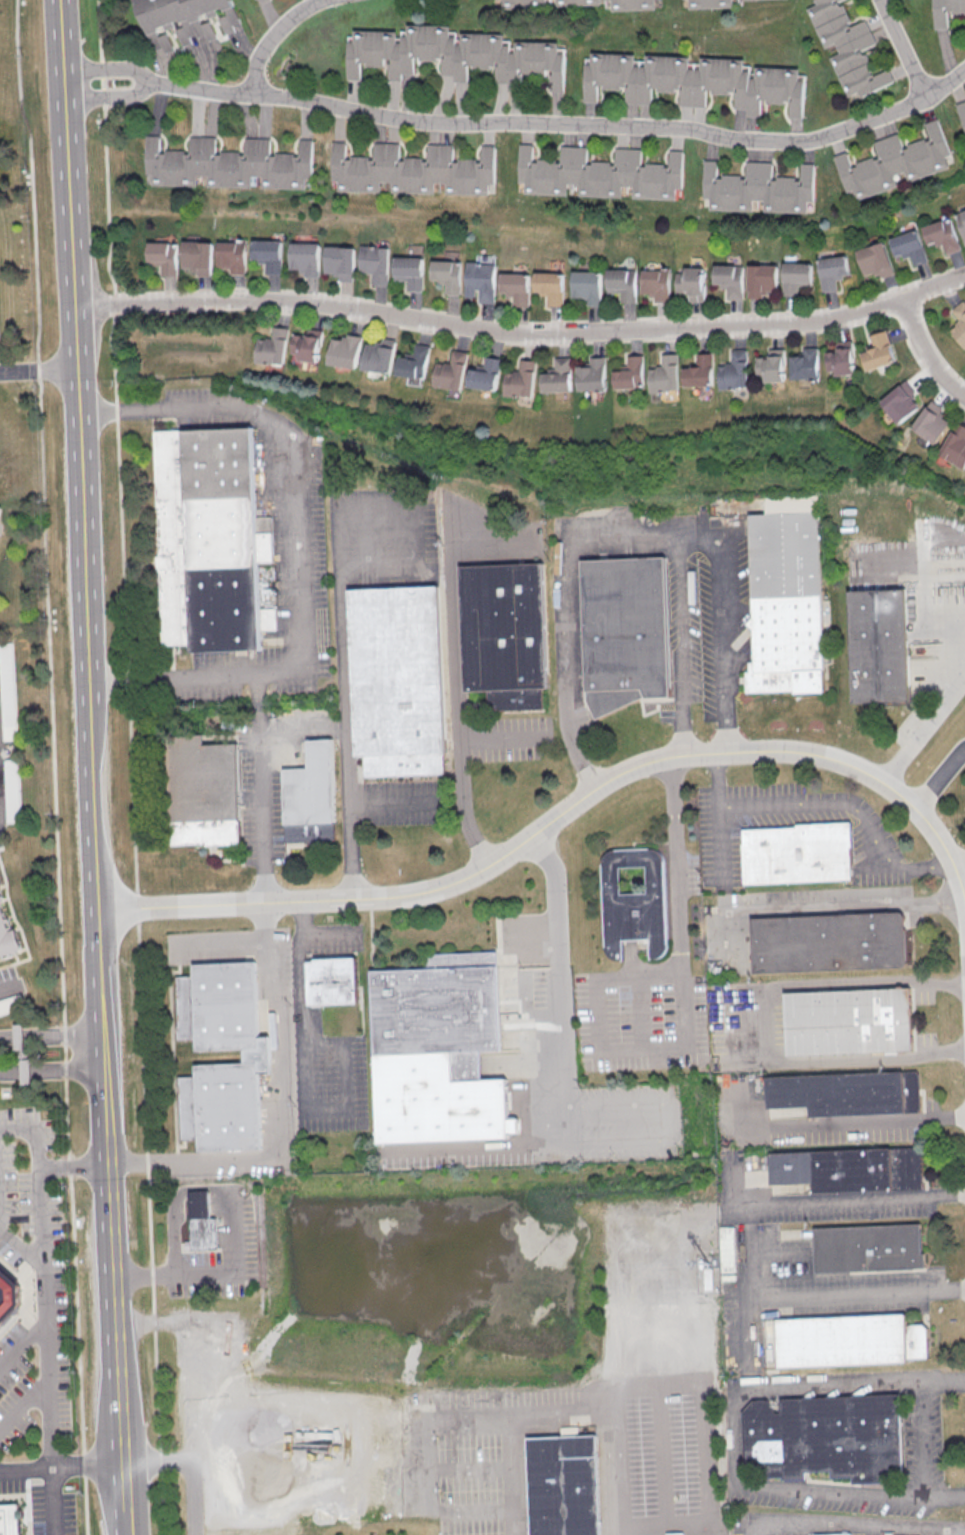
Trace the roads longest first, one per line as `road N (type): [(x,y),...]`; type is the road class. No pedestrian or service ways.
road 1 (residential): [(964,902),(946,852),(896,792),(822,757),(747,751),(628,769),(495,861),(424,892),(98,908)]
road 2 (residential): [(73,305),(266,300),(512,334),(639,332),(843,316),(964,276)]
road 3 (residential): [(155,81),(415,124),(688,128),(784,145),(893,113),(964,69)]
road 4 (tertiary): [(88,683),(62,49)]
road 5 (tertiary): [(108,1130),(88,683)]
road 6 (tertiary): [(124,1463),(108,1130)]
road 7 (residential): [(249,94),(263,41),(325,0)]

